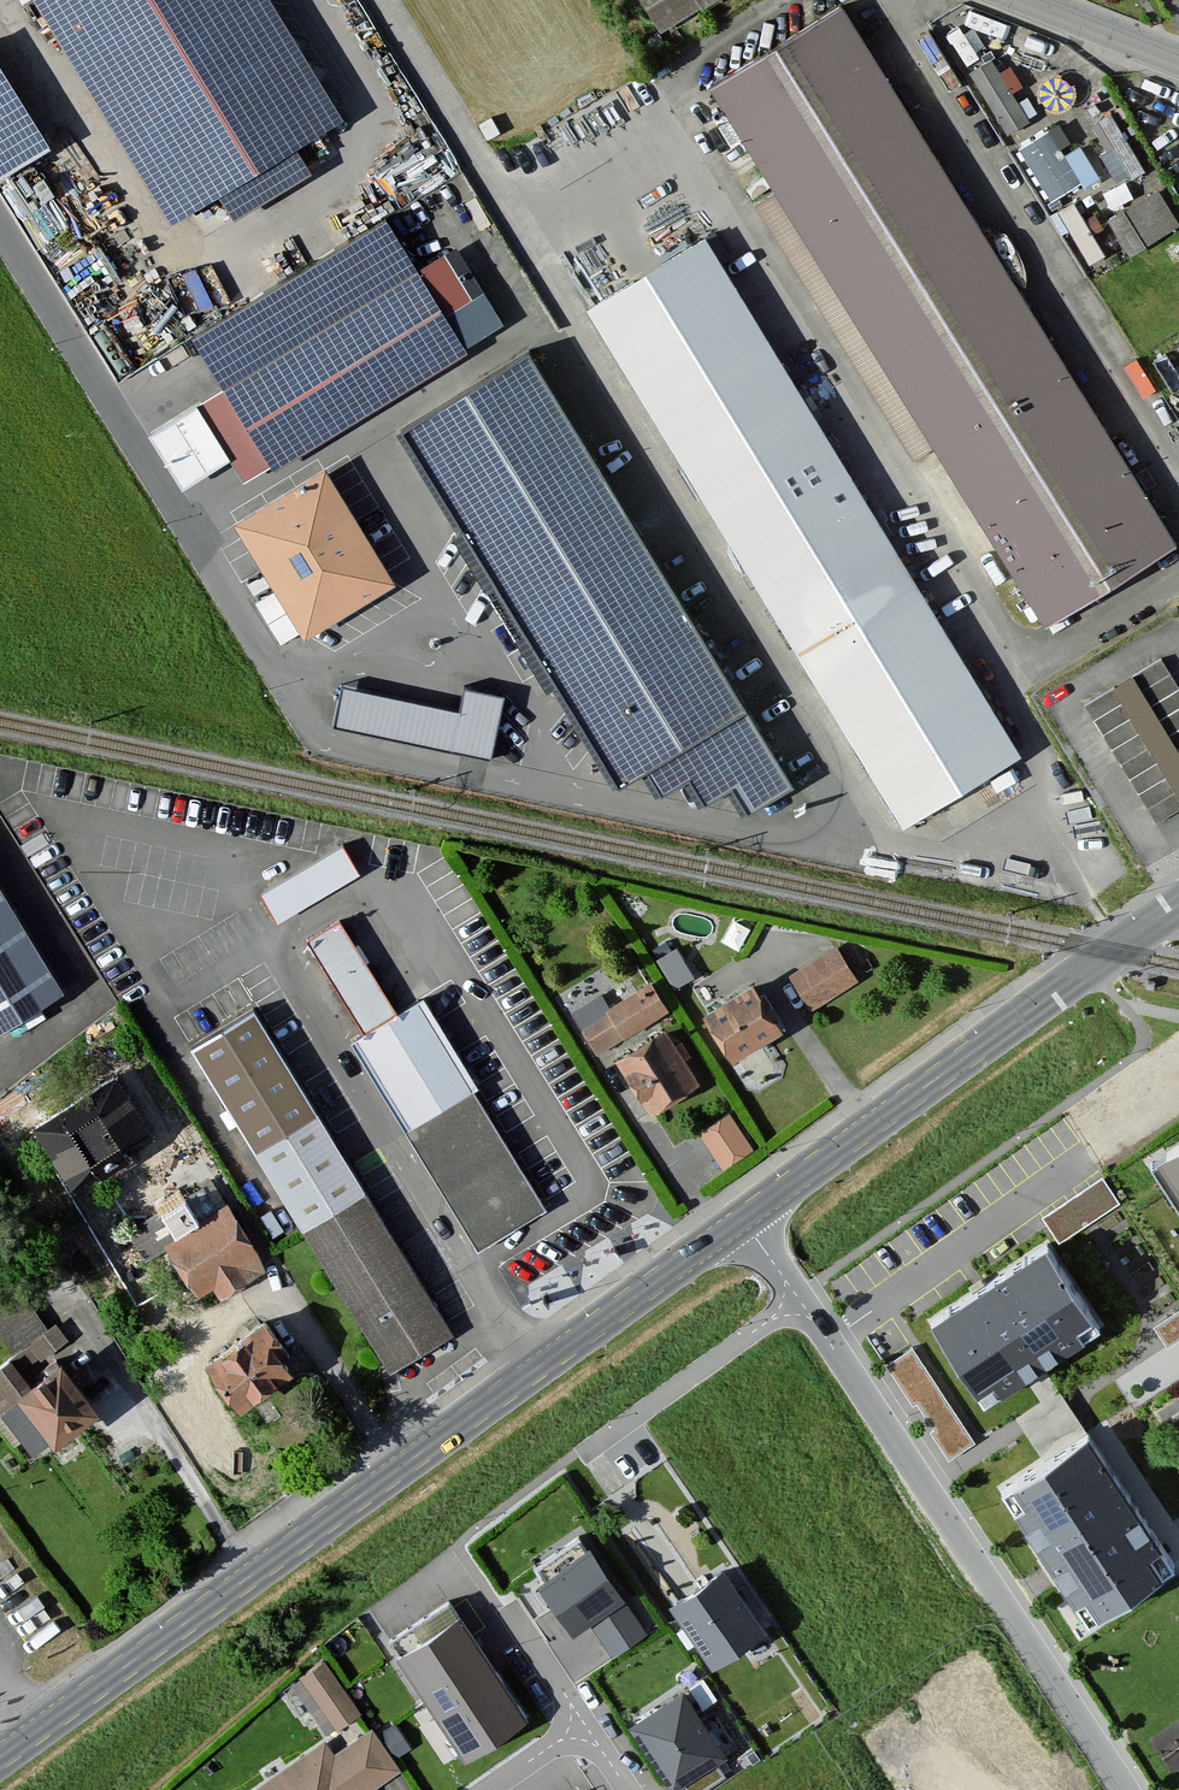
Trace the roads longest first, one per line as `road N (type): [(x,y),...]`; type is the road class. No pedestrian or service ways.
road 1 (secondary): [(0,1763),(743,1216)]
road 2 (residential): [(743,1216),(1131,1789)]
road 3 (secondary): [(743,1216),(1053,992)]
road 4 (tertiary): [(1026,0),(1178,60)]
road 5 (secondary): [(1053,992),(1178,905)]
road 6 (residential): [(506,1608),(584,1724)]
road 7 (residential): [(1053,992),(1178,1017)]

